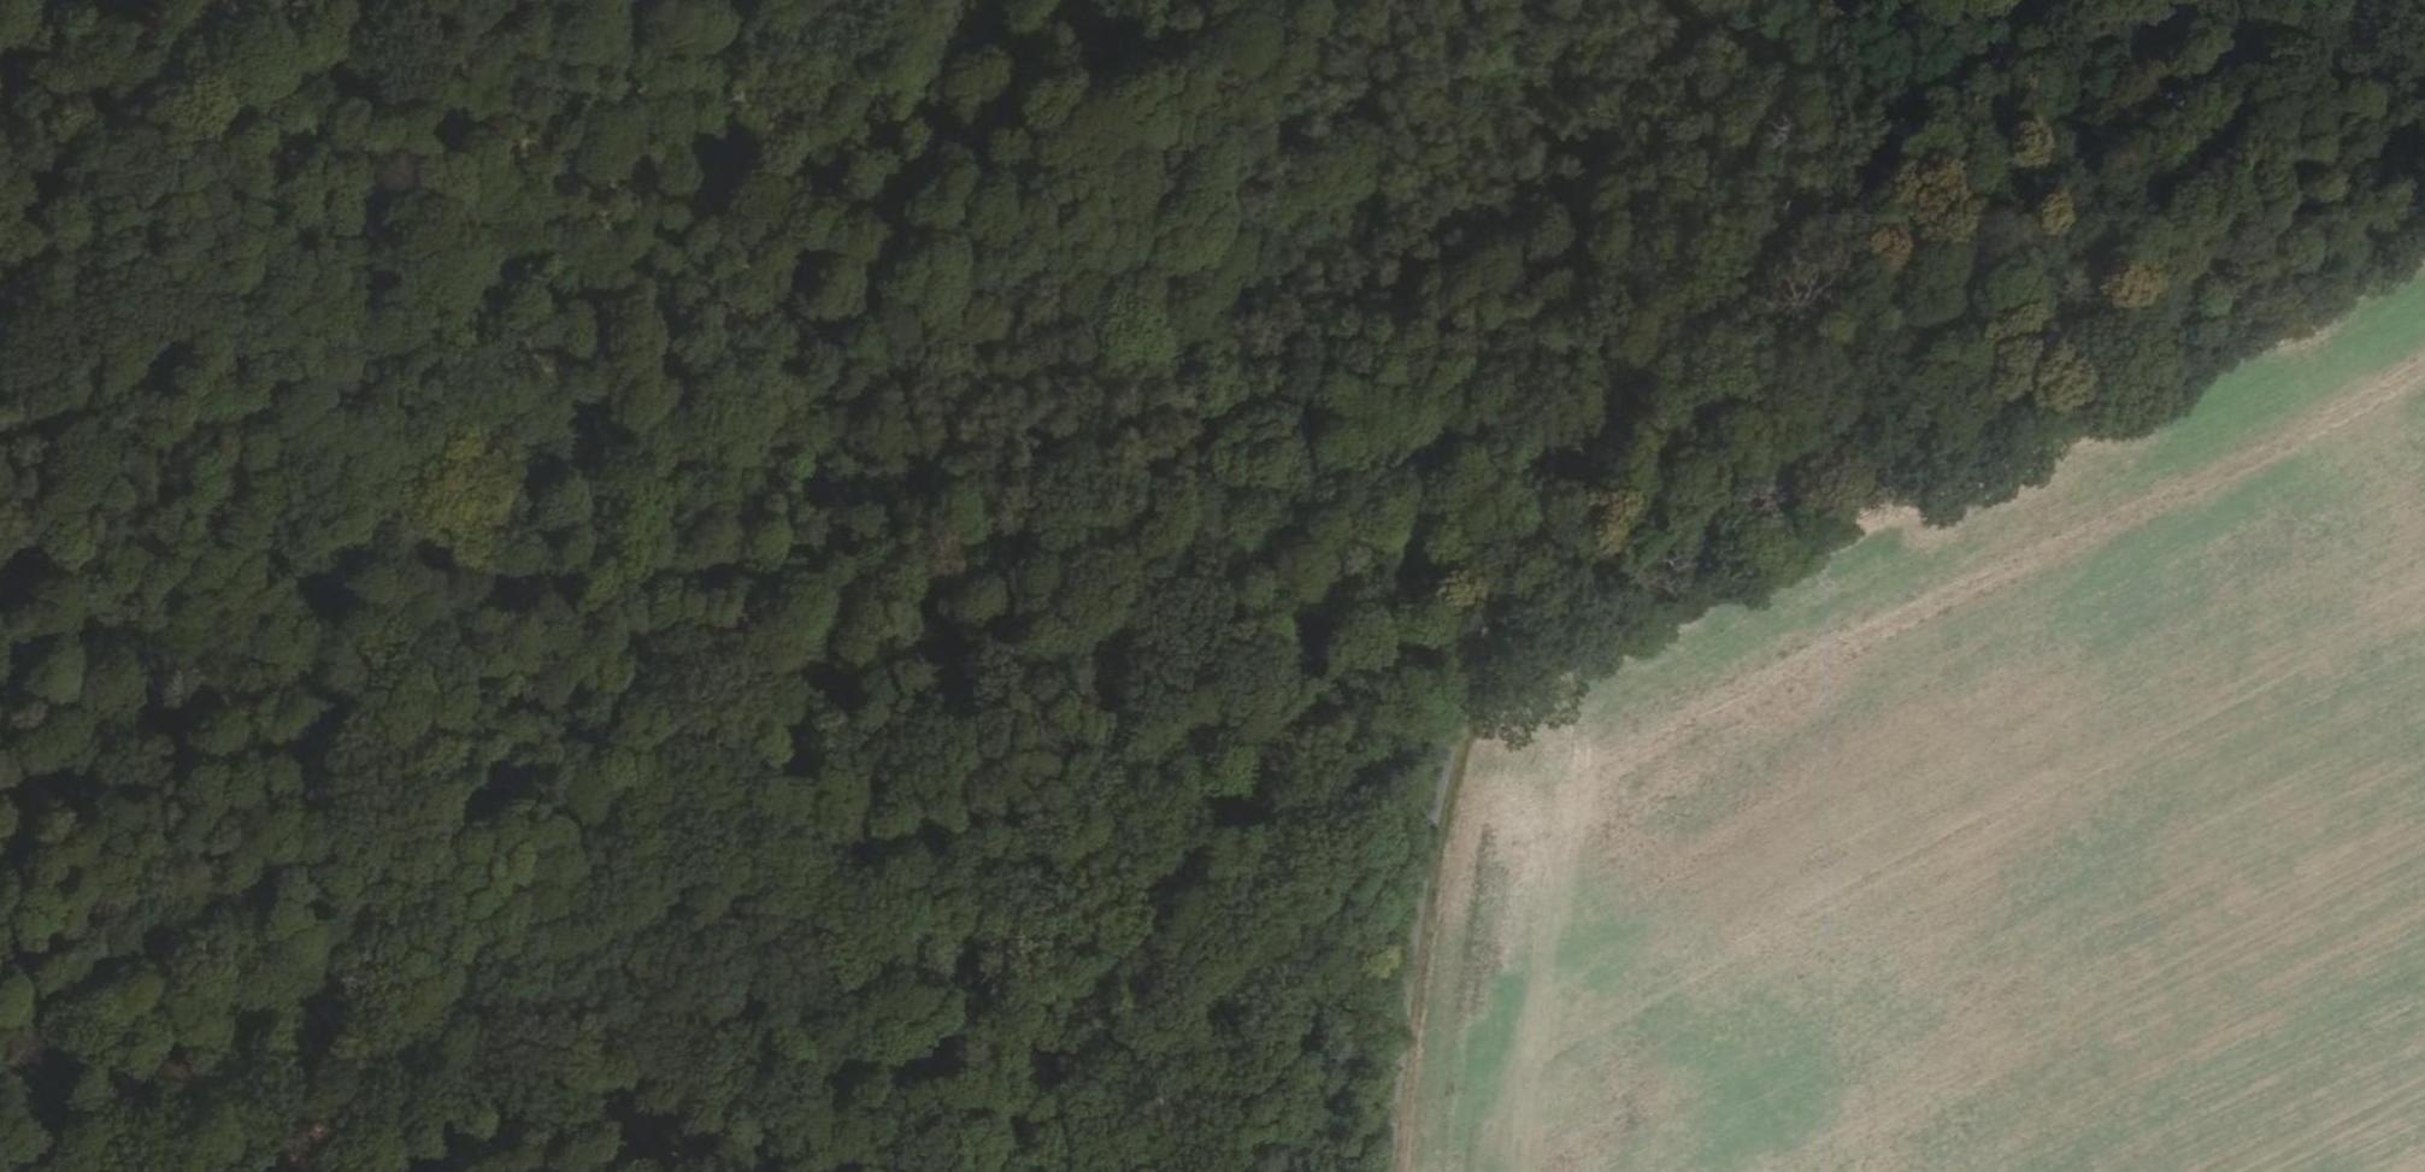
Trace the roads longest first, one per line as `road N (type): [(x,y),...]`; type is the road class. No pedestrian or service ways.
road 1 (unclassified): [(1385,1171),(1412,926),(1446,731),(1495,556),(1538,458),(1599,376),(1987,0)]
road 2 (track): [(0,1166),(138,1139),(517,918),(622,837),(749,993),(805,1092)]
road 3 (track): [(622,837),(646,730),(560,457),(412,276),(179,87),(144,0)]
road 4 (track): [(0,297),(179,87)]

